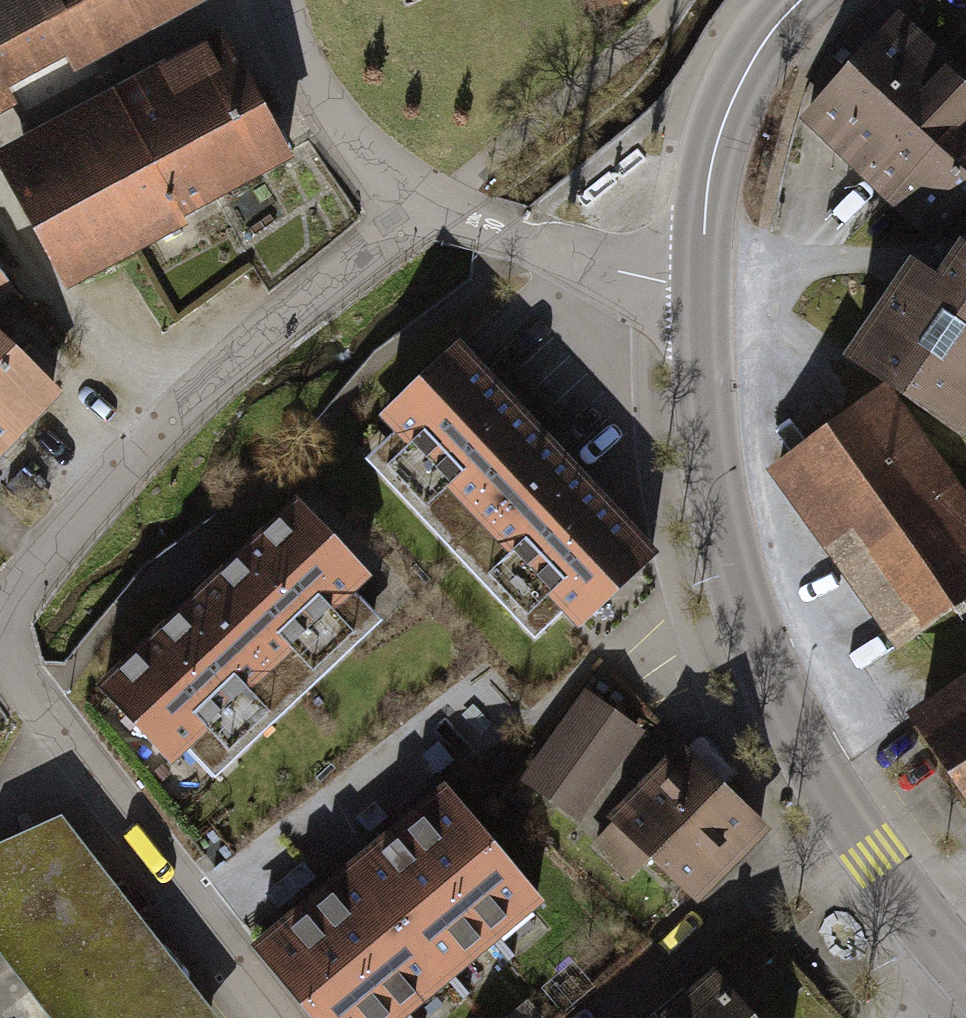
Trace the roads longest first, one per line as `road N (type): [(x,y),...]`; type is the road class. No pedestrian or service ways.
road 1 (tertiary): [(702,291),(719,470),(762,675),(845,820),(965,969)]
road 2 (residential): [(432,205),(187,385),(0,617)]
road 3 (residential): [(284,1017),(0,653)]
road 4 (tertiary): [(805,0),(771,28),(711,146),(702,291)]
road 5 (residential): [(702,291),(593,271),(432,205)]
road 6 (residential): [(432,205),(339,140),(293,63),(272,0)]

